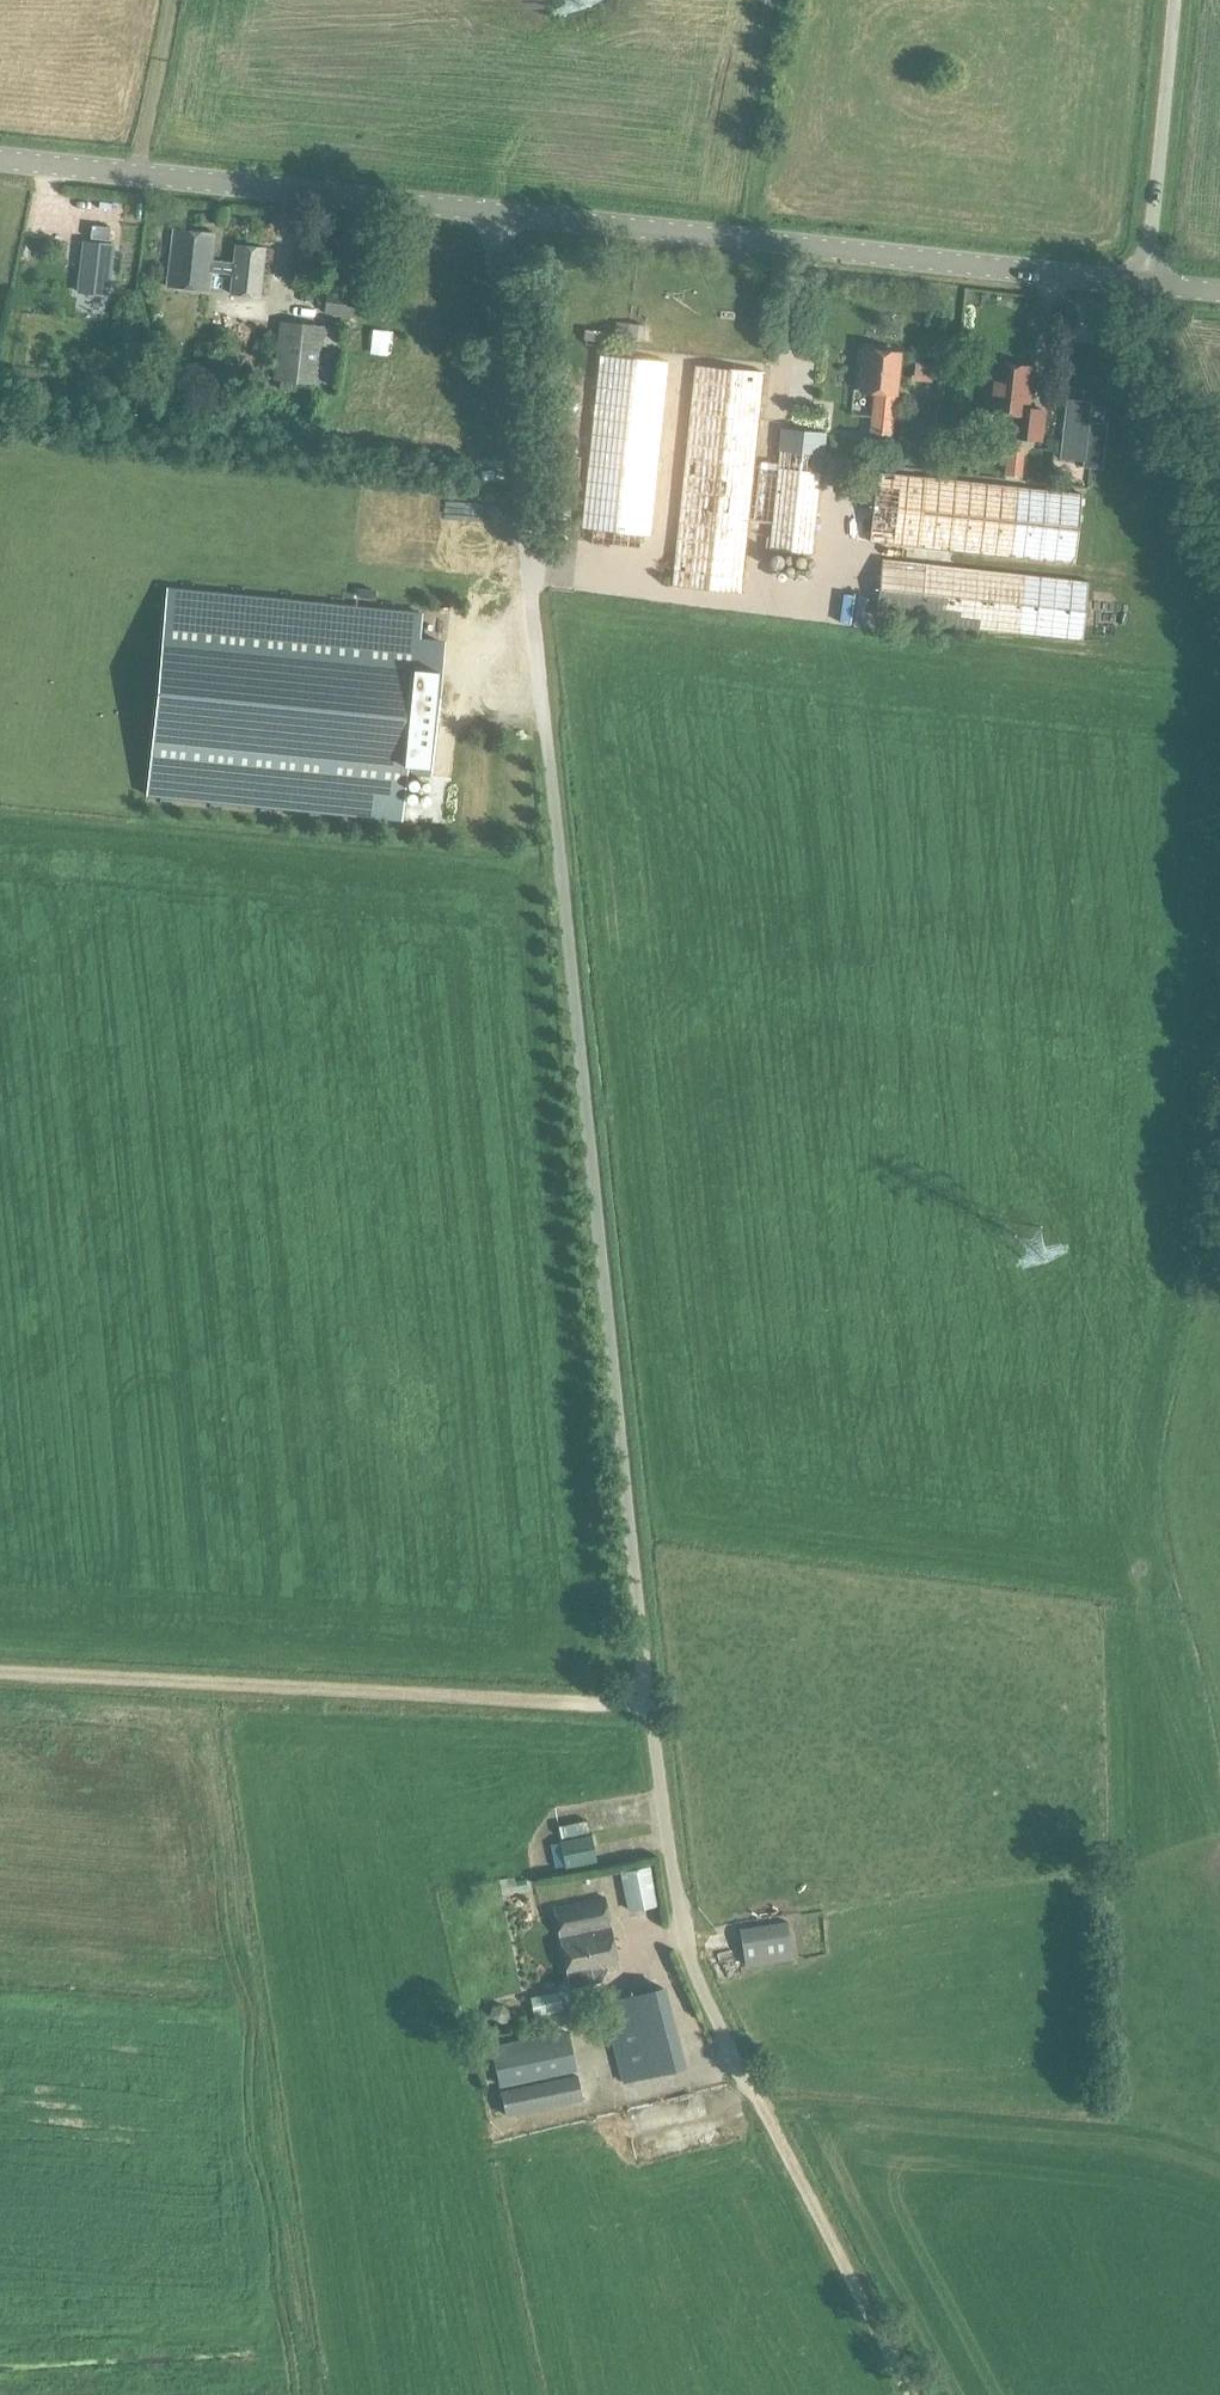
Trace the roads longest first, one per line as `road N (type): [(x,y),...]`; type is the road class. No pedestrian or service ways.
road 1 (tertiary): [(1219,295),(0,161)]
road 2 (track): [(652,1711),(0,1686)]
road 3 (track): [(759,2102),(910,2394)]

